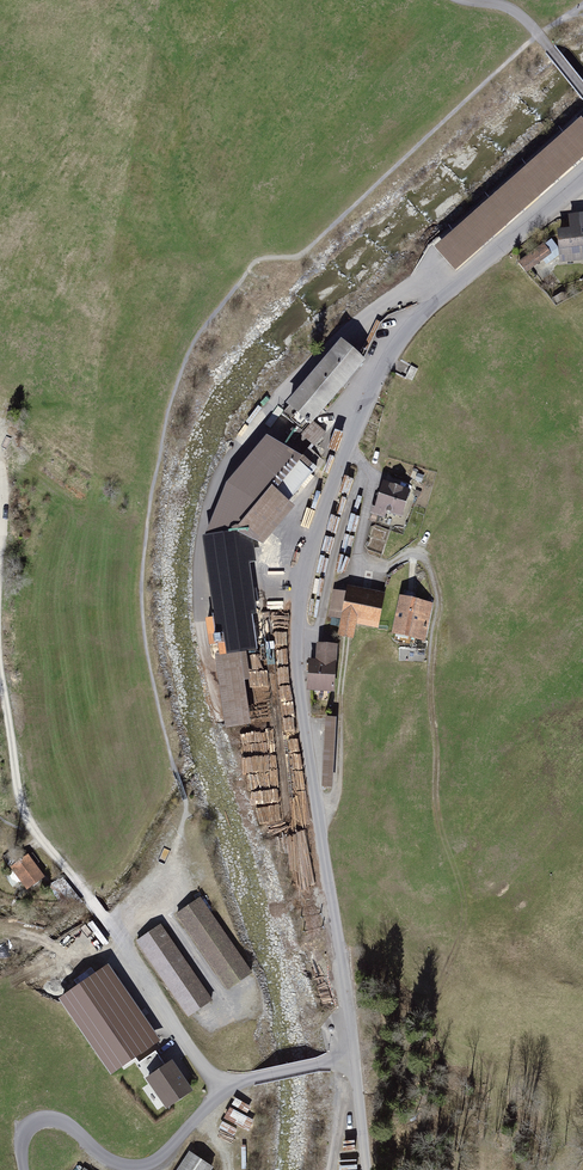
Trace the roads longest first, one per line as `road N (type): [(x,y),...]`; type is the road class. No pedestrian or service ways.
road 1 (unclassified): [(582,181),(407,332),(370,394),(313,542),(299,655),(355,1058)]
road 2 (residential): [(355,1058),(248,1079),(222,1095),(155,1165),(127,1167),(56,1117),(35,1121),(24,1133),(26,1169)]

